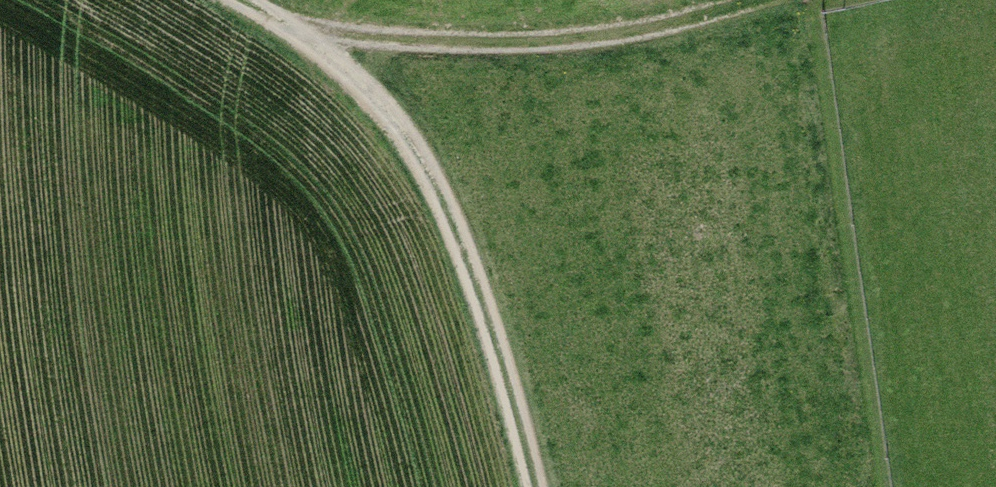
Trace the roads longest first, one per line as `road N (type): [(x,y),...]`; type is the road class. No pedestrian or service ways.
road 1 (track): [(298,25),(460,49),(600,38),(748,0)]

